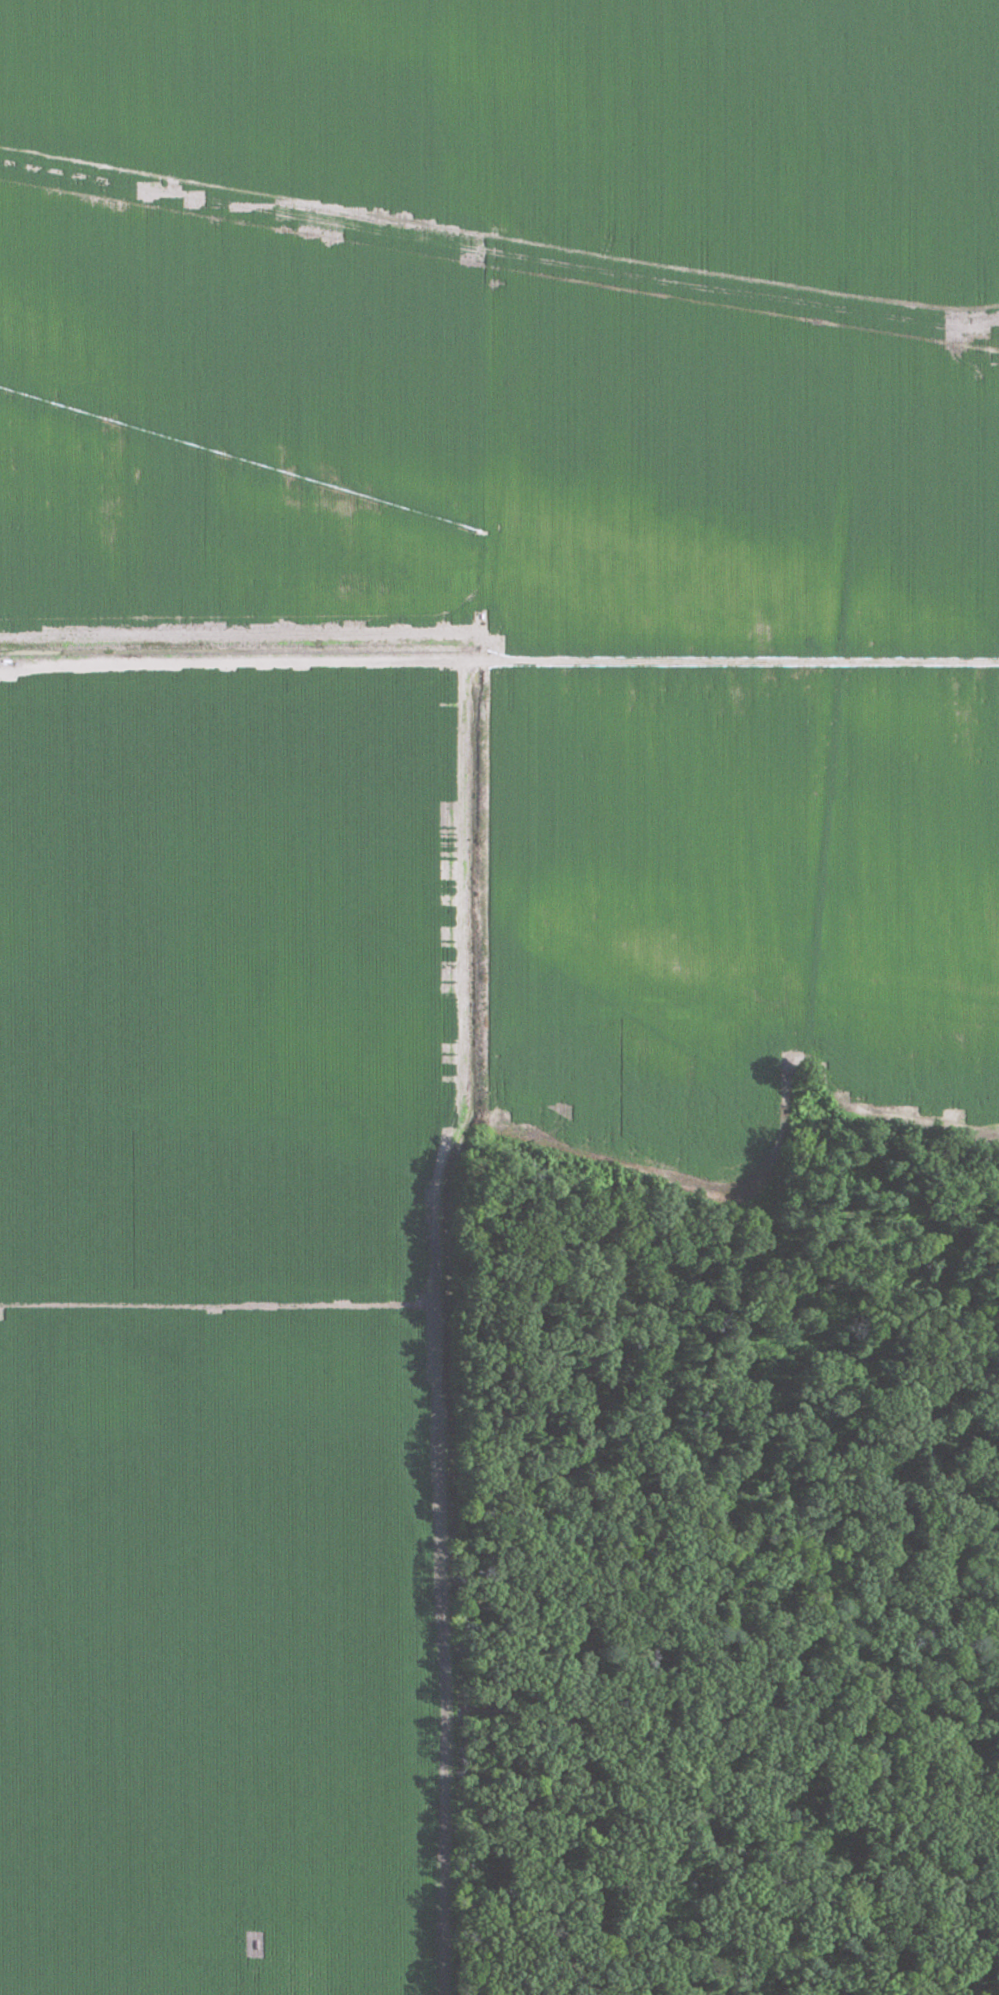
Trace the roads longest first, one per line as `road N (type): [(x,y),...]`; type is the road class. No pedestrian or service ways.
road 1 (residential): [(0,663),(504,661)]

